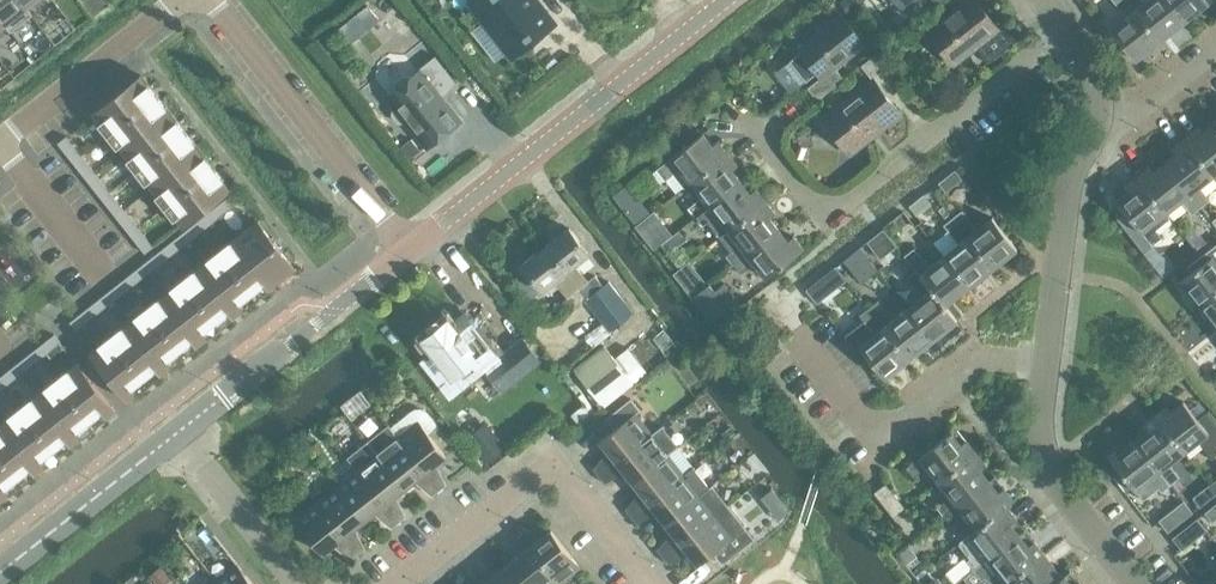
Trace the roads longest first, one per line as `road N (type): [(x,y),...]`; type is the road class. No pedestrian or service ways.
road 1 (residential): [(742,111),(827,219),(1068,32)]
road 2 (tertiary): [(406,250),(725,0)]
road 3 (residential): [(657,583),(567,471),(545,467),(392,583)]
road 4 (residential): [(797,333),(877,437),(980,357),(1050,361)]
road 5 (residential): [(406,250),(207,0)]
road 6 (tertiary): [(181,431),(406,250)]
road 7 (residential): [(1137,583),(1048,471),(1050,361)]
road 8 (residential): [(184,0),(0,145)]
road 9 (tertiary): [(0,575),(181,431)]
road 10 (residential): [(1050,361),(1069,187),(1090,143)]
road 11 (residential): [(297,583),(181,431)]
road 12 (residential): [(1090,143),(1215,48)]
road 13 (residential): [(1090,143),(1107,95),(1104,78),(1068,32)]

